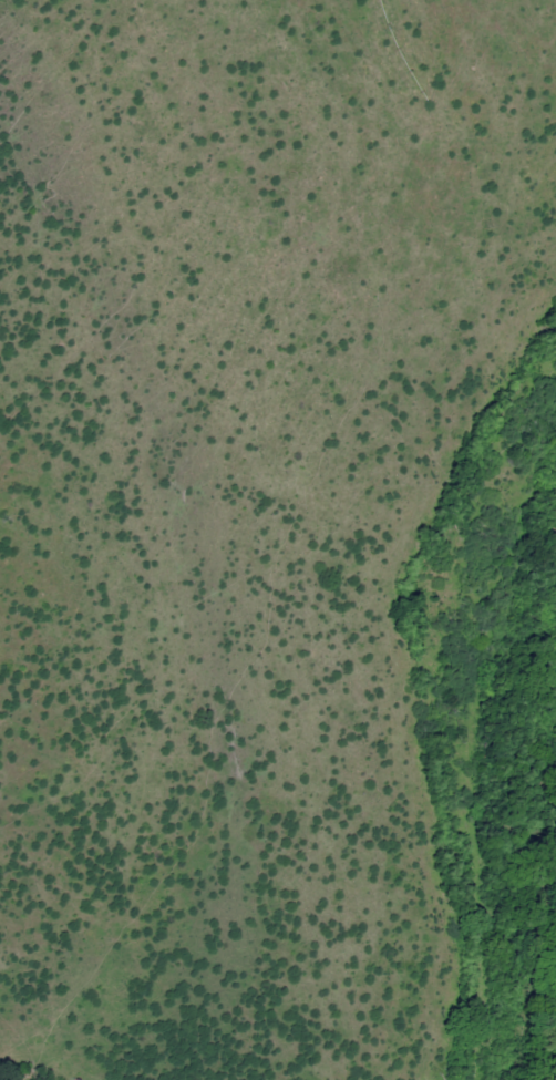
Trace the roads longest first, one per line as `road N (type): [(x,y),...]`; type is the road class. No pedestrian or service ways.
road 1 (residential): [(30,0),(86,103),(220,228),(356,320),(452,423),(506,536),(522,716),(487,1079)]

